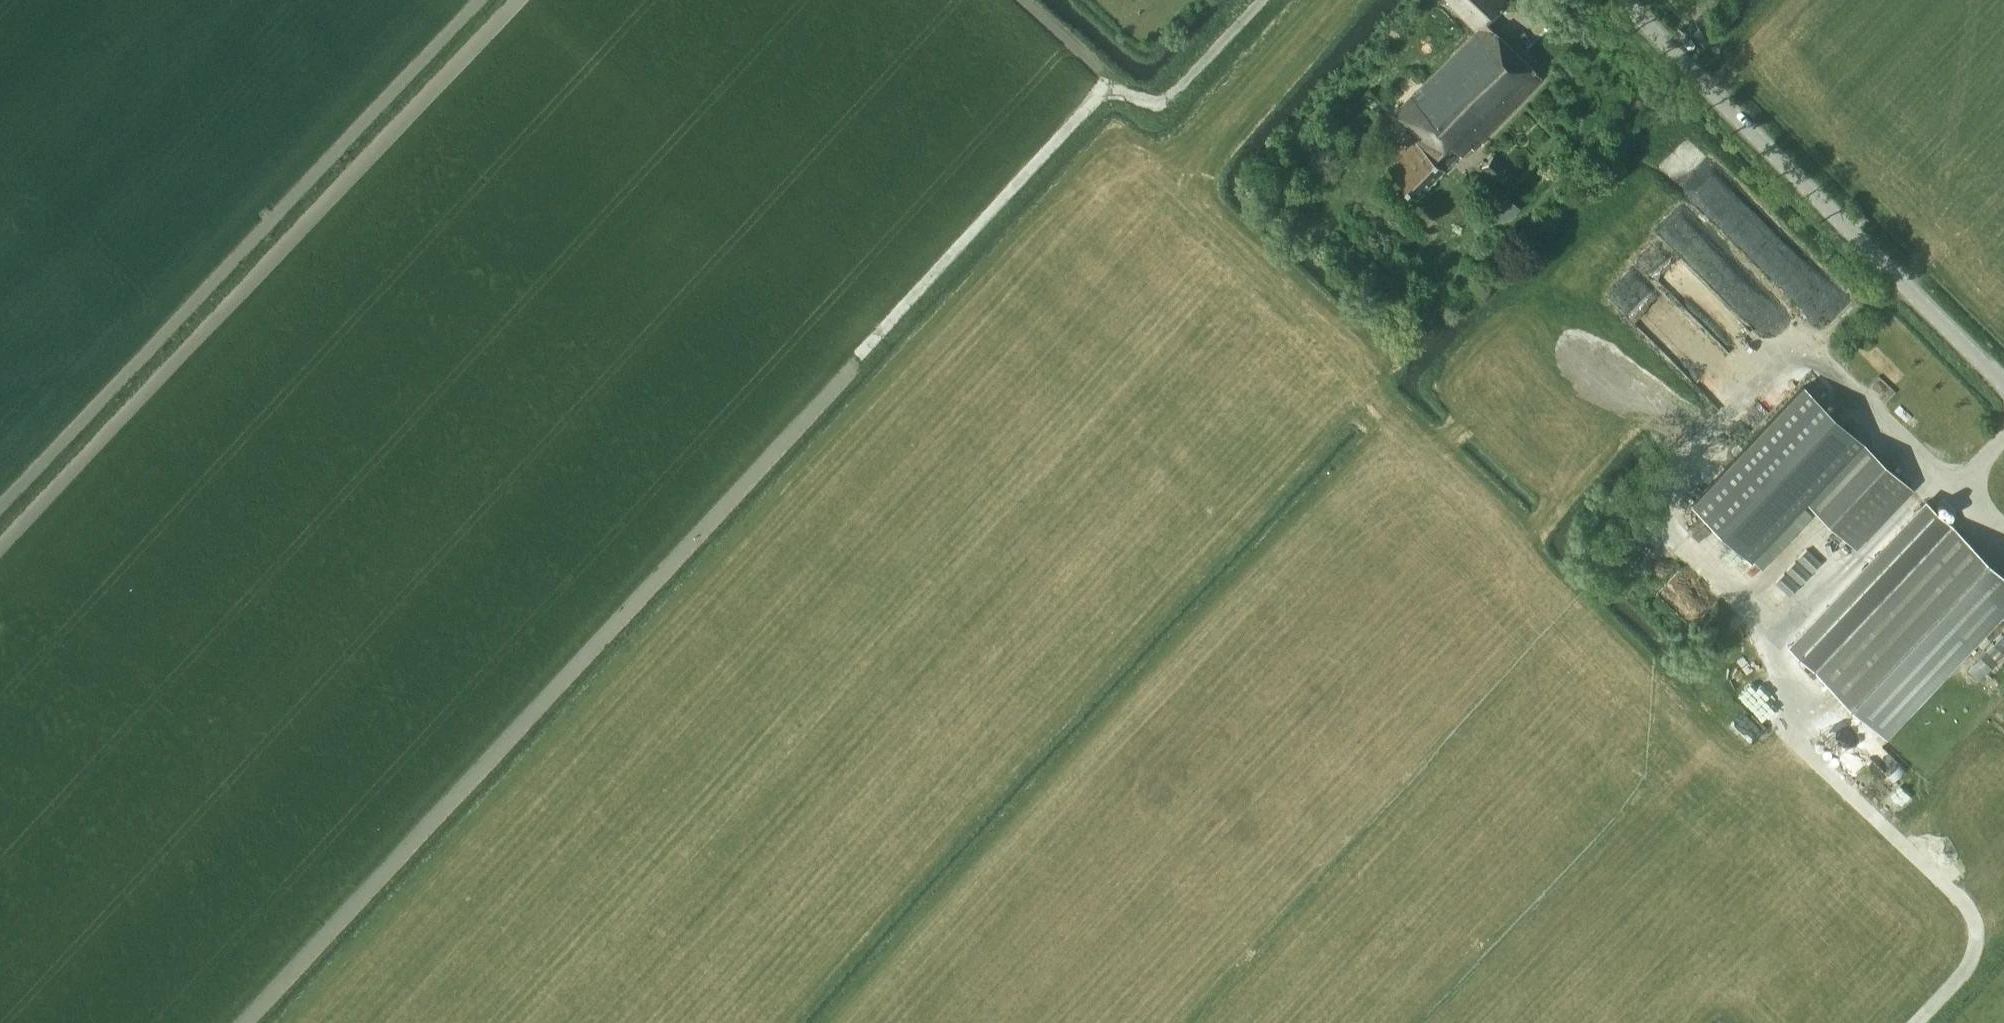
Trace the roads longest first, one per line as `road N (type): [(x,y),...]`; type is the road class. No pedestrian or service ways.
road 1 (tertiary): [(2003,384),(1624,0)]

